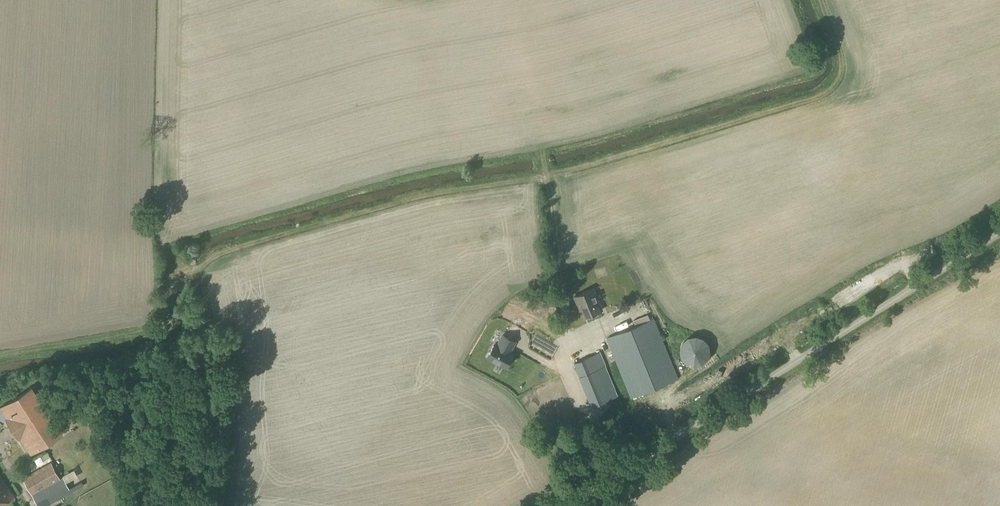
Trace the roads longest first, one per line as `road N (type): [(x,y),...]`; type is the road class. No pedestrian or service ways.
road 1 (unclassified): [(564,505),(999,224)]

